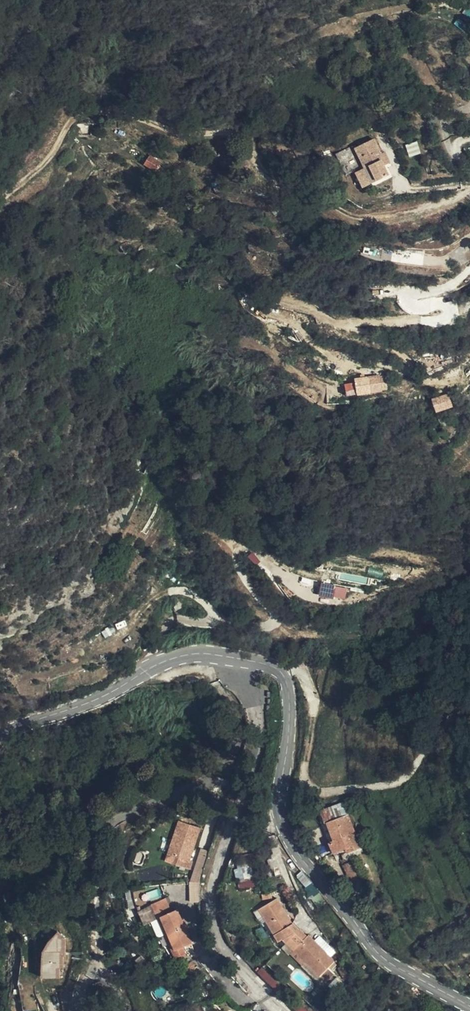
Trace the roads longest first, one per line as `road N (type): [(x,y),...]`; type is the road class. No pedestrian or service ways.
road 1 (track): [(0,200),(44,163),(80,114),(120,114),(179,134),(250,141),(270,176),(347,214),(401,213),(469,189)]
road 2 (secondary): [(242,662),(274,670),(288,689),(278,797),(284,829),(384,957),(469,1005)]
road 3 (residential): [(281,1010),(227,956),(211,916),(213,883),(257,741),(242,662)]
road 4 (secondary): [(0,737),(177,658),(242,662)]

